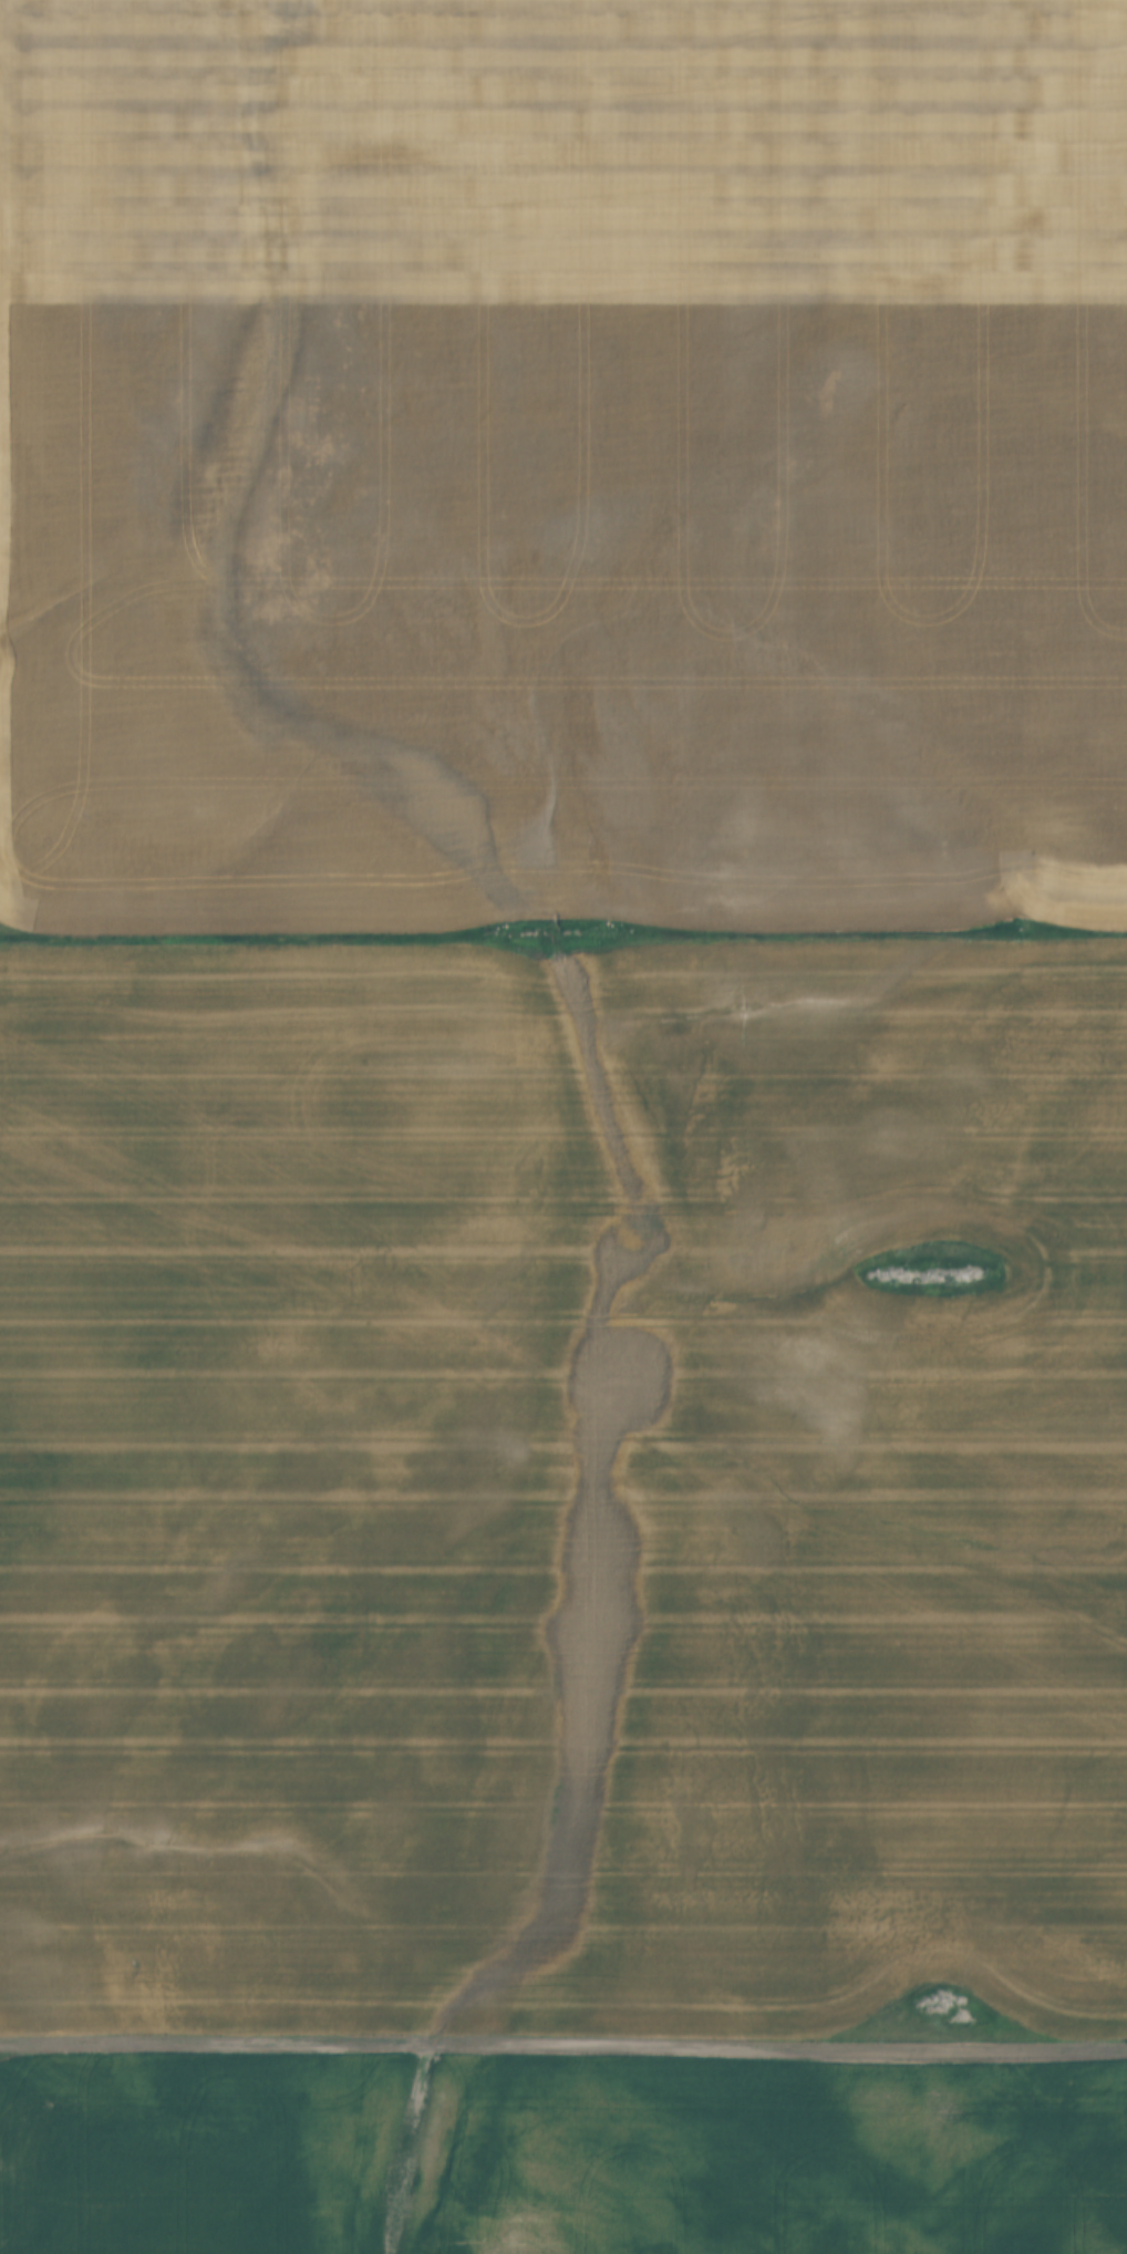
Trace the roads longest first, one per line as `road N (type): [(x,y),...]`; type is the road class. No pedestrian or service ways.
road 1 (track): [(0,2053),(1126,2051)]

